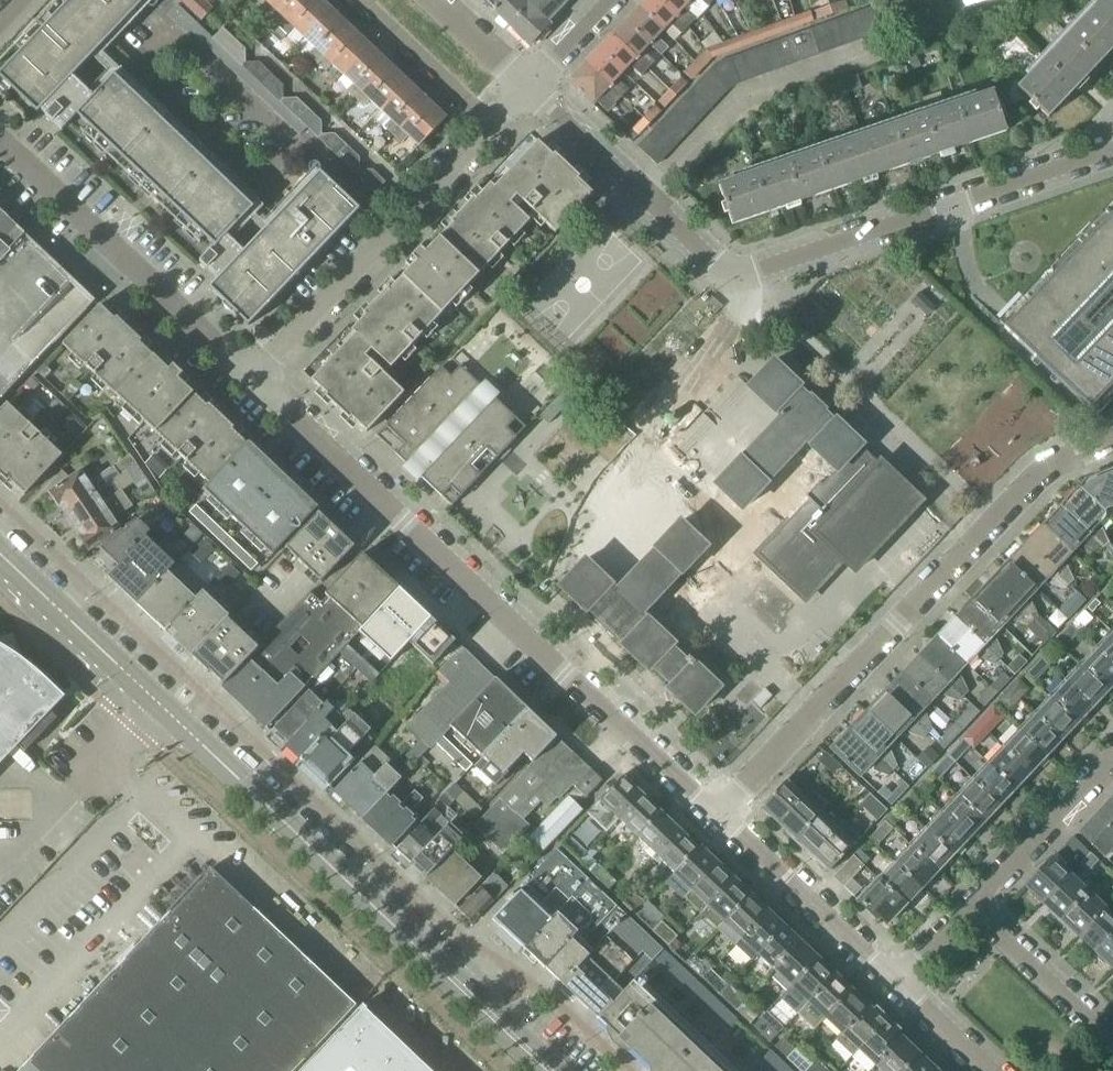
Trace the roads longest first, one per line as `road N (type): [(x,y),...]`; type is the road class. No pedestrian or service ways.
road 1 (secondary): [(546,1070),(0,543)]
road 2 (residential): [(529,85),(744,278),(1112,149)]
road 3 (residential): [(720,814),(255,384)]
road 4 (residential): [(720,814),(1050,464),(1112,439)]
road 5 (residential): [(255,384),(493,123)]
road 6 (residential): [(255,384),(0,144)]
road 7 (residential): [(896,979),(720,814)]
road 8 (residential): [(984,881),(1112,748)]
road 9 (residential): [(493,123),(362,0)]
road 10 (residential): [(1112,1005),(984,881)]
road 11 (residential): [(996,1070),(896,979)]
road 12 (residential): [(896,979),(984,881)]
road 13 (residential): [(529,85),(437,0)]

